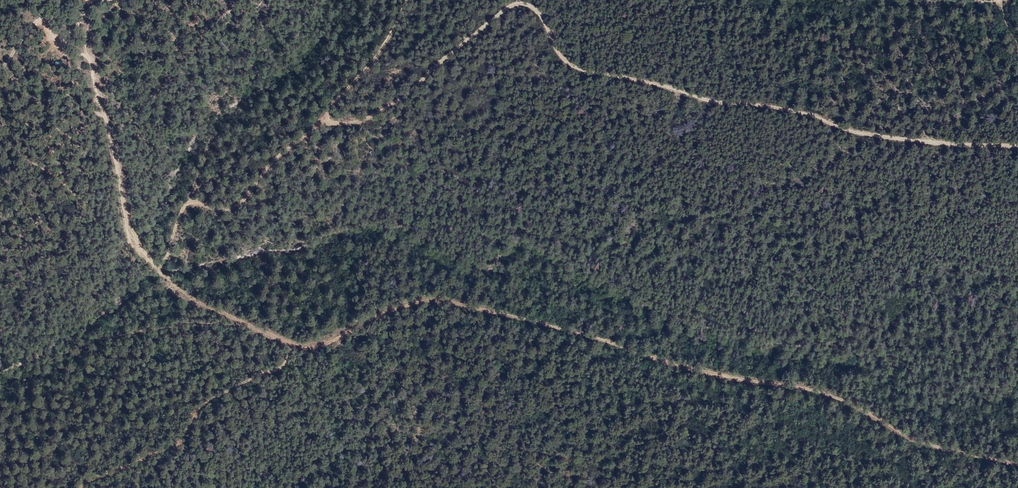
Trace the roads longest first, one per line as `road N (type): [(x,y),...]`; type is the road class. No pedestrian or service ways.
road 1 (track): [(62,40),(87,55),(132,247),(199,305),(299,346),(330,344),(399,305),(432,298),(542,321),(690,368),(833,396),(912,441),(1017,466)]
road 2 (track): [(1017,144),(855,132),(782,107),(581,71),(540,12),(519,4),(389,104),(357,121),(332,119),(326,113),(396,33),(410,0)]
road 3 (track): [(291,343),(281,368),(213,399),(180,443),(75,487)]

